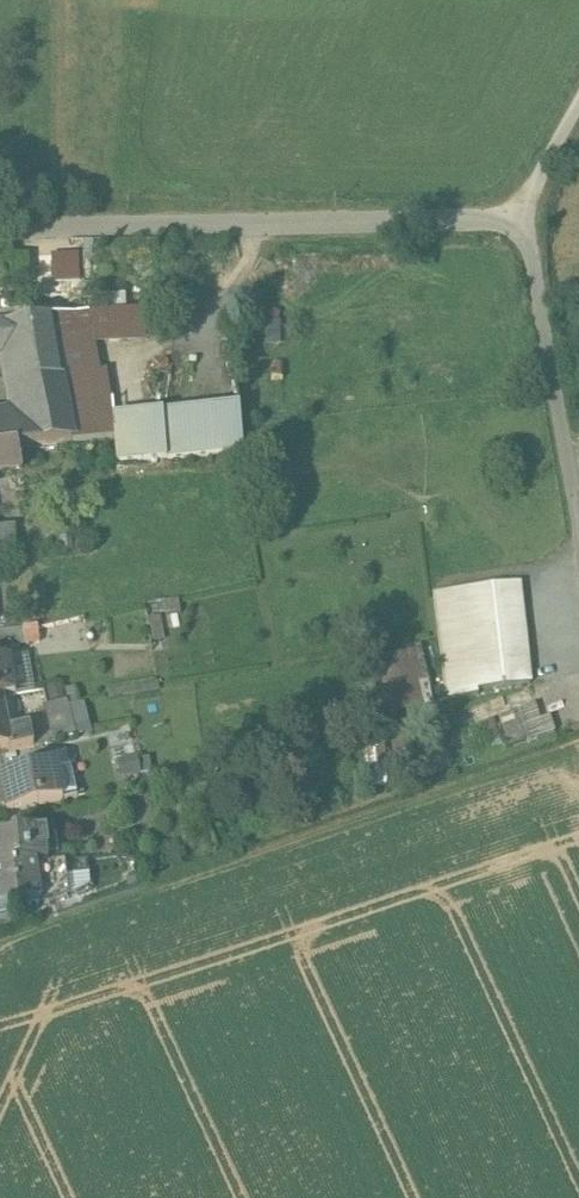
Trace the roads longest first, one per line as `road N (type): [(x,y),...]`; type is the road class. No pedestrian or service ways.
road 1 (residential): [(0,229),(77,221),(529,224)]
road 2 (residential): [(578,487),(529,224)]
road 3 (unclassified): [(529,224),(532,201),(578,106)]

